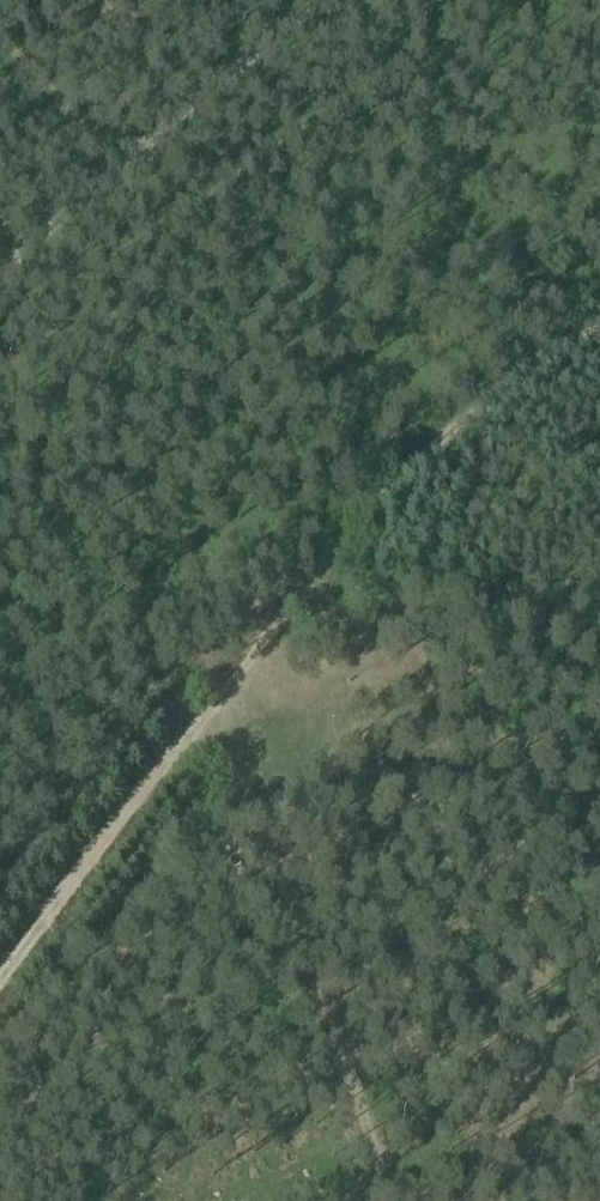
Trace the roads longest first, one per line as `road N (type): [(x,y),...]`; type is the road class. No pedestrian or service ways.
road 1 (track): [(0,978),(341,537),(512,377),(599,326)]
road 2 (track): [(380,1200),(216,703)]

